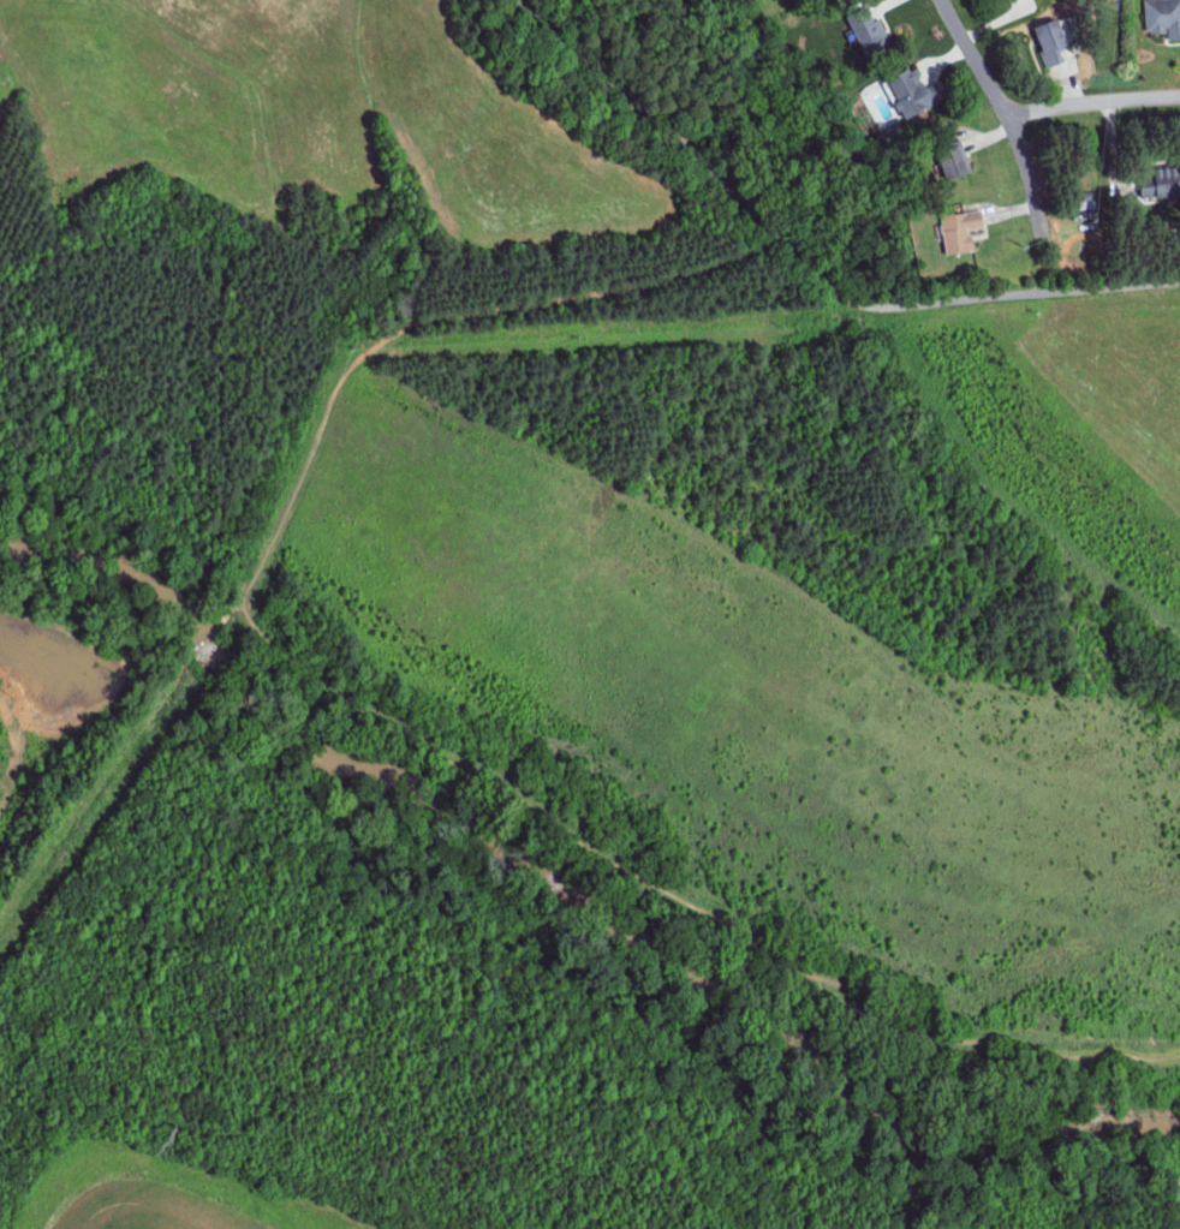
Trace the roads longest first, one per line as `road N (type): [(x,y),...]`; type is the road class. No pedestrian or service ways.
road 1 (residential): [(948,0),(1011,117),(1044,234)]
road 2 (residential): [(1011,117),(1179,97)]

